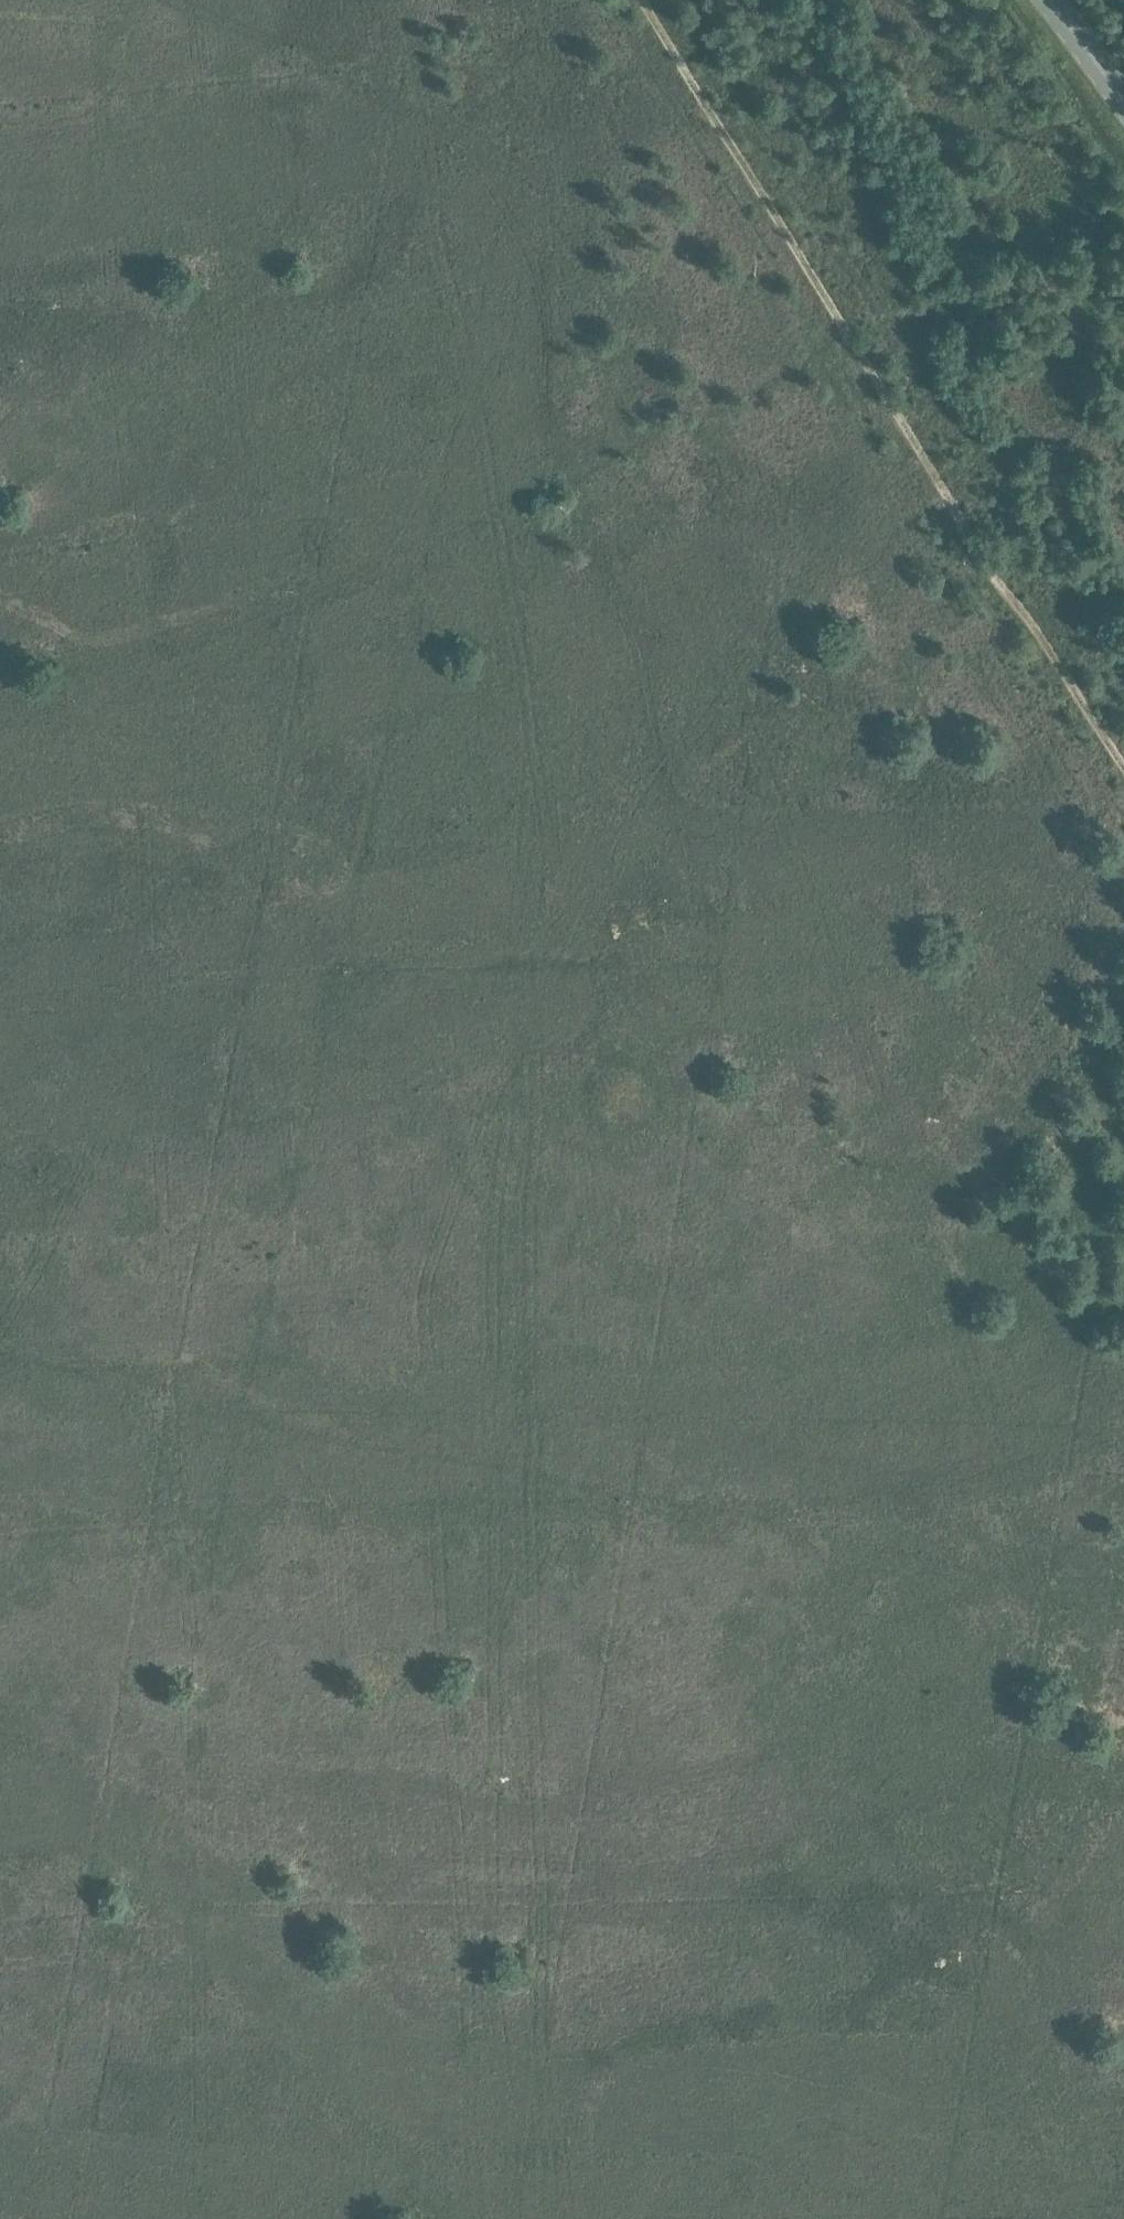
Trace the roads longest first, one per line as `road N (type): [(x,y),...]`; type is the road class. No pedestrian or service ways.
road 1 (track): [(1123,765),(988,569),(640,0)]
road 2 (primary): [(1123,108),(1053,0)]

